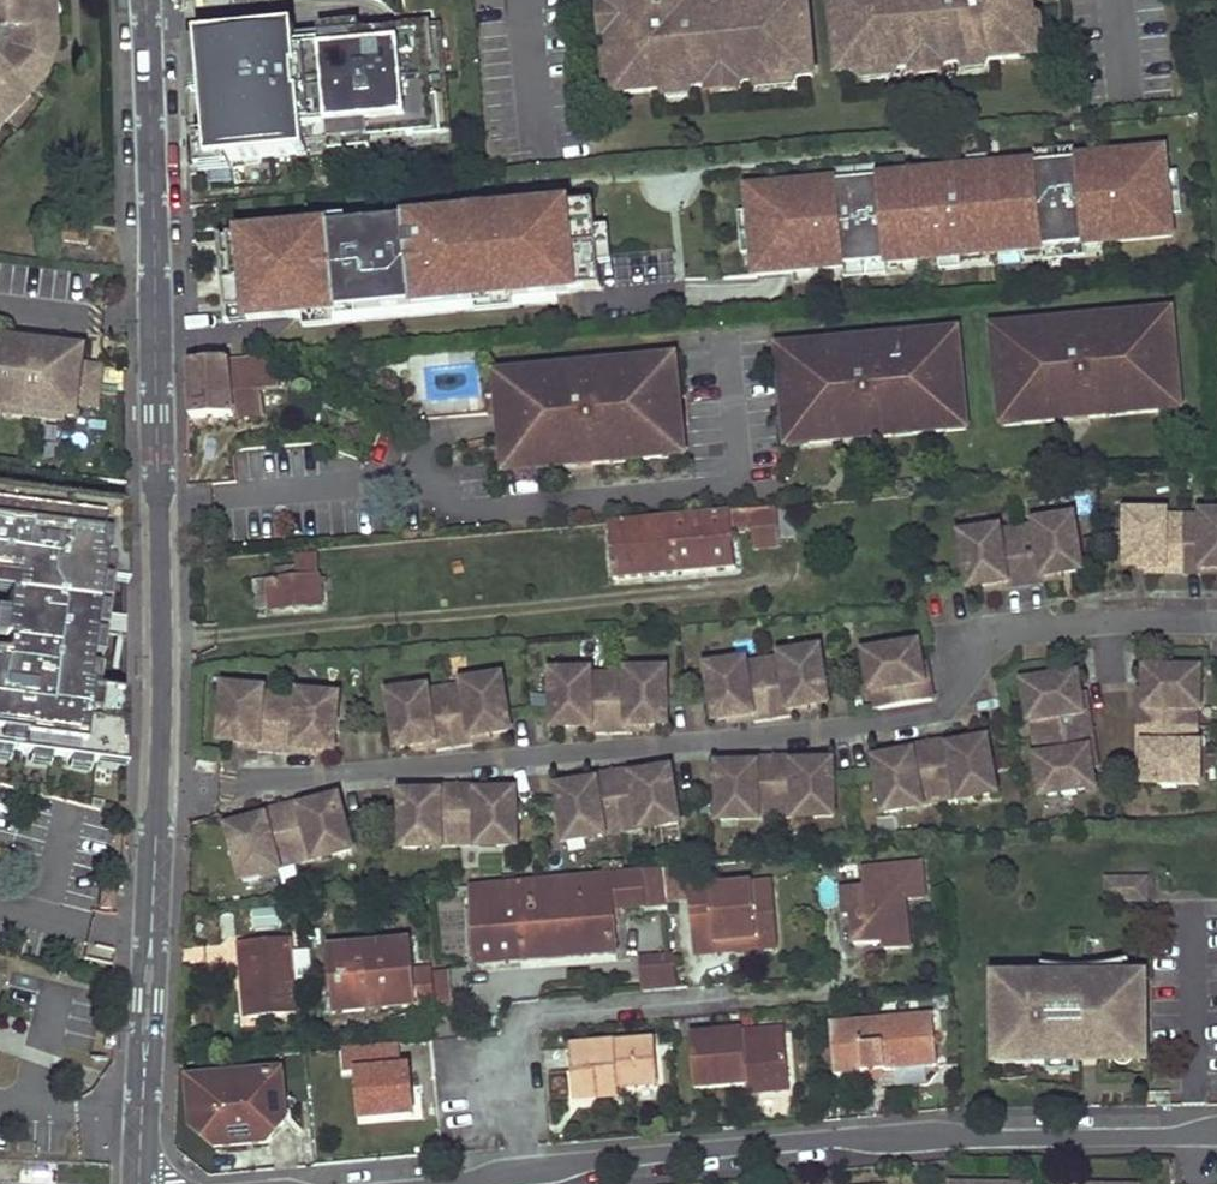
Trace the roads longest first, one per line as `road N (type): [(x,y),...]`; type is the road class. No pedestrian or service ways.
road 1 (residential): [(160,774),(293,780),(818,731),(930,714),(990,649),(1019,633),(1216,626)]
road 2 (tertiary): [(160,774),(148,0)]
road 3 (residential): [(453,1183),(613,1159),(843,1139),(1216,1136)]
road 4 (tertiary): [(139,1183),(160,774)]

